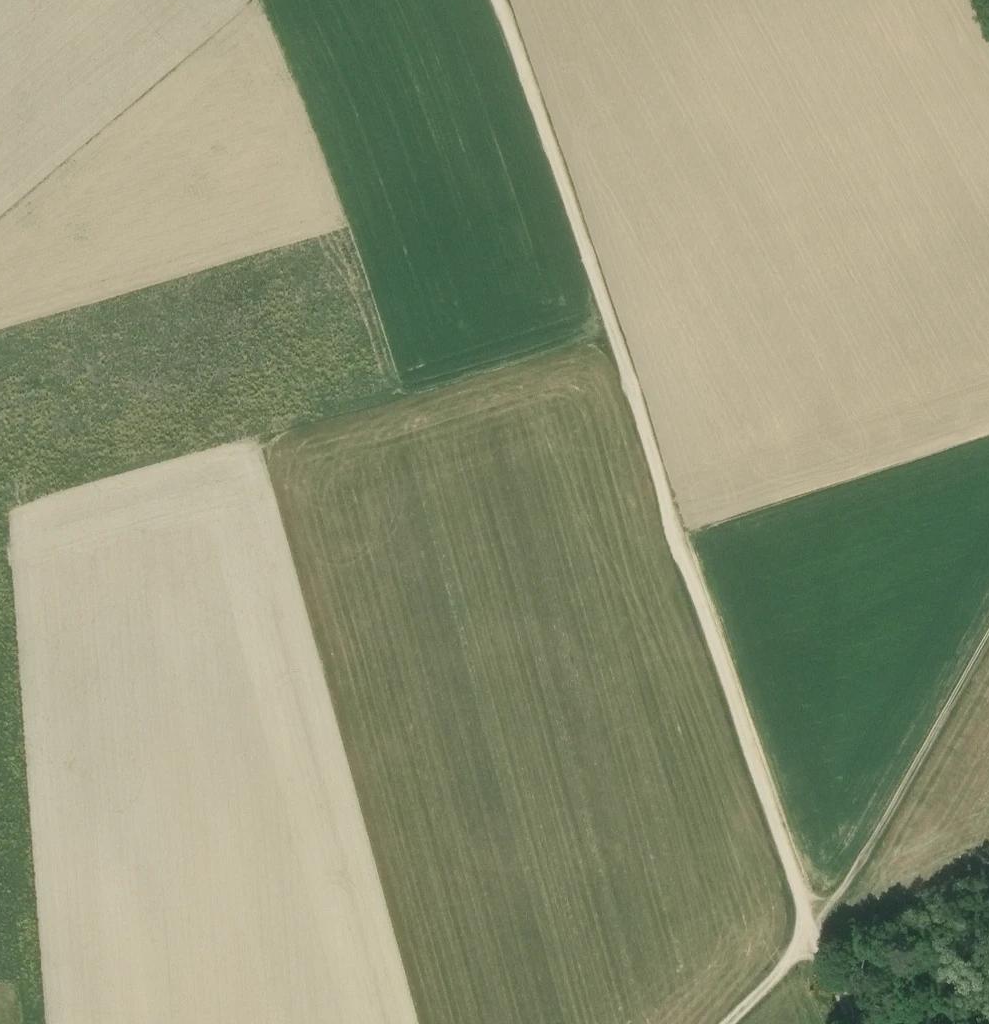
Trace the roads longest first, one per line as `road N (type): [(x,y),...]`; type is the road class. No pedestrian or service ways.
road 1 (track): [(816,930),(506,0)]
road 2 (track): [(988,630),(816,930)]
road 3 (track): [(727,1023),(816,930)]

